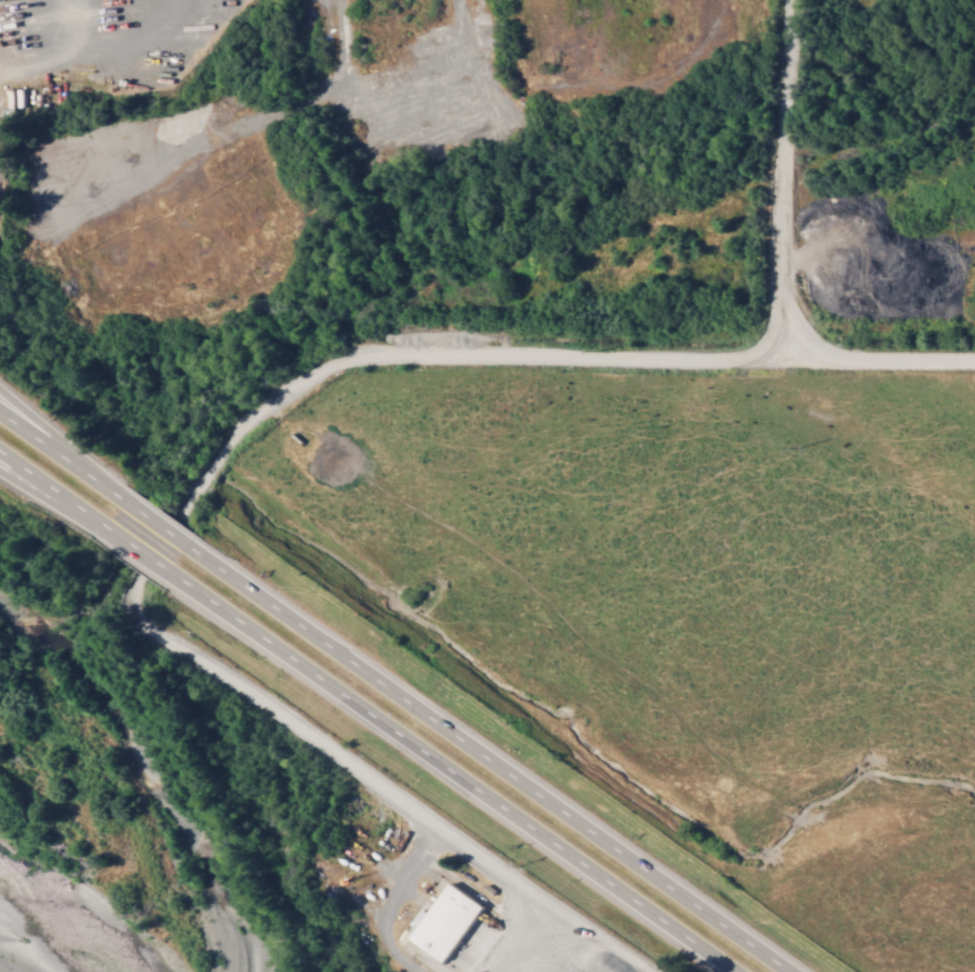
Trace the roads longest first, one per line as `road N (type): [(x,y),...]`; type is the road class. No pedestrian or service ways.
road 1 (residential): [(871,359),(351,361),(247,434),(135,579),(137,616),(385,783),(641,971)]
road 2 (motorway): [(789,971),(188,545)]
road 3 (motorway): [(170,572),(738,971)]
road 4 (residential): [(792,0),(781,279),(788,308),(810,337),(835,351),(974,360)]
road 5 (motorway): [(124,500),(0,393)]
road 6 (motorway): [(124,500),(0,415)]
road 7 (motorway): [(0,450),(105,527)]
road 8 (motorway): [(0,469),(105,527)]

